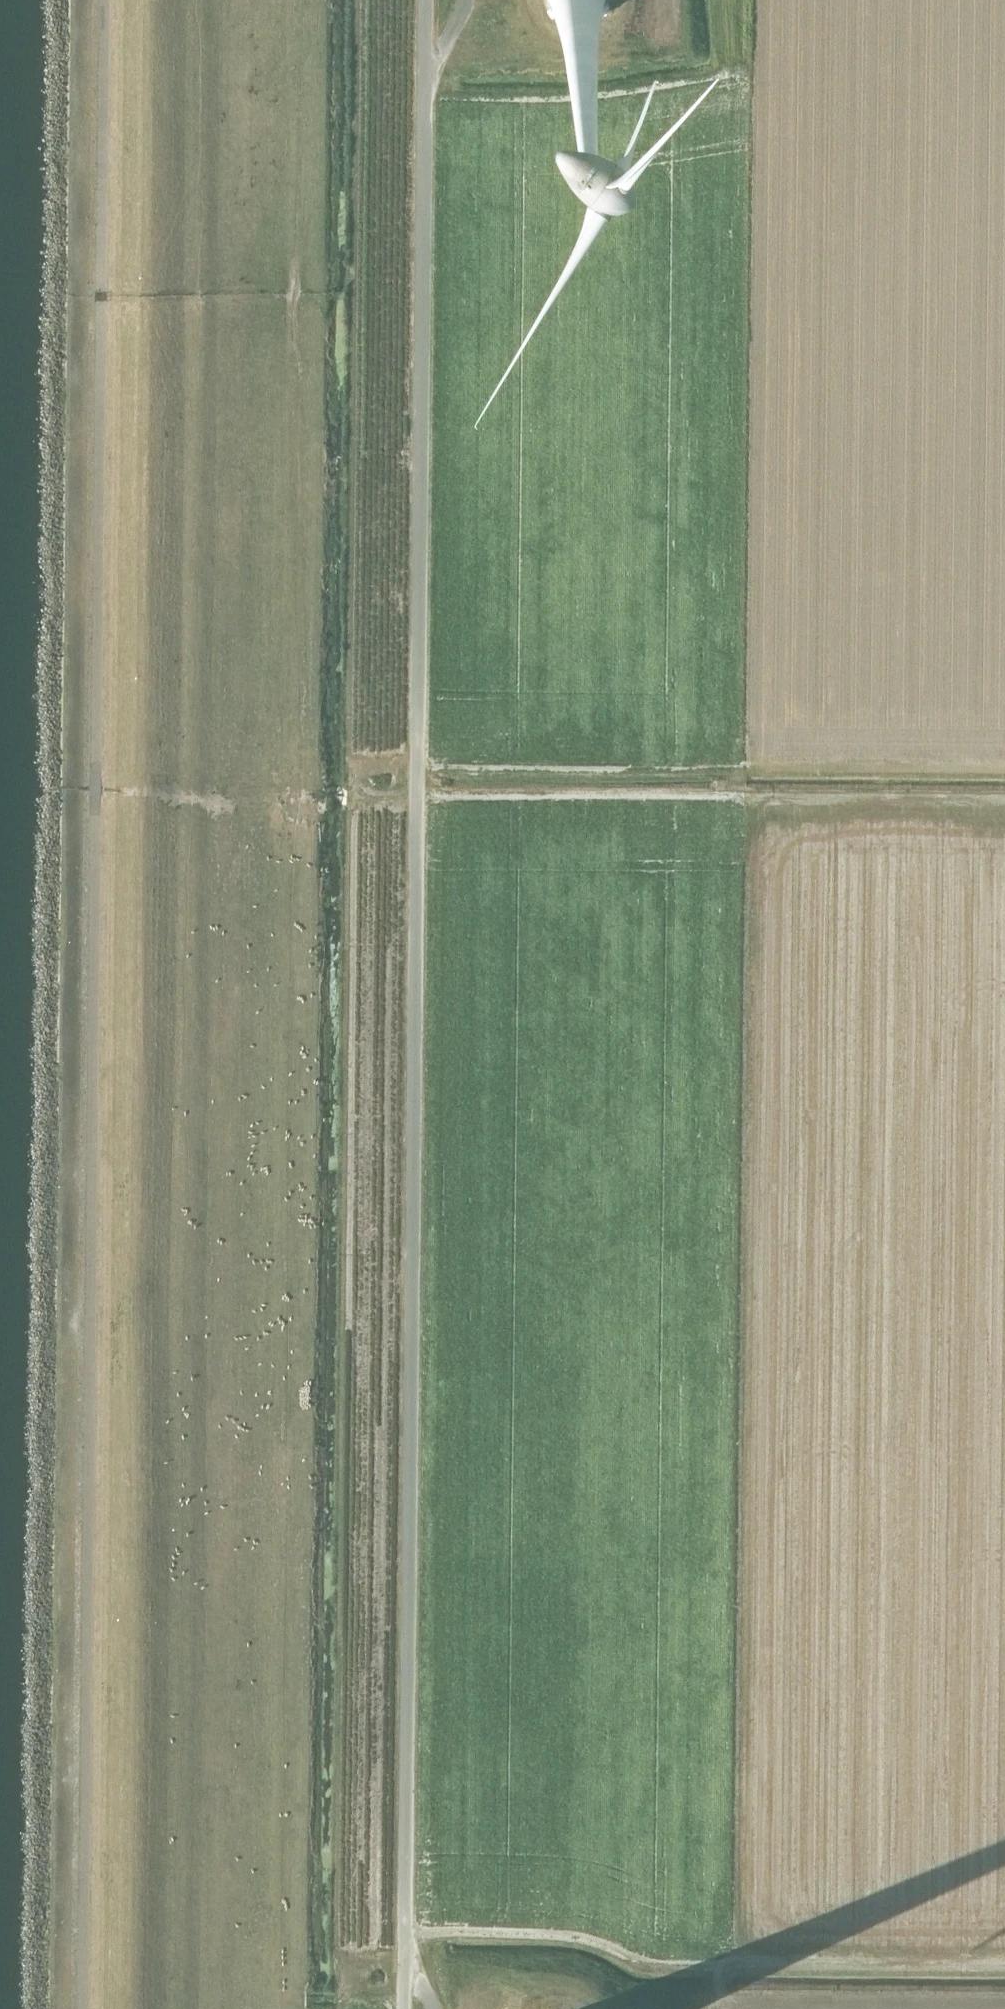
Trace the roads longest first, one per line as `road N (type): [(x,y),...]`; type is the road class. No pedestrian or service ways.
road 1 (unclassified): [(83,2008),(104,0)]

